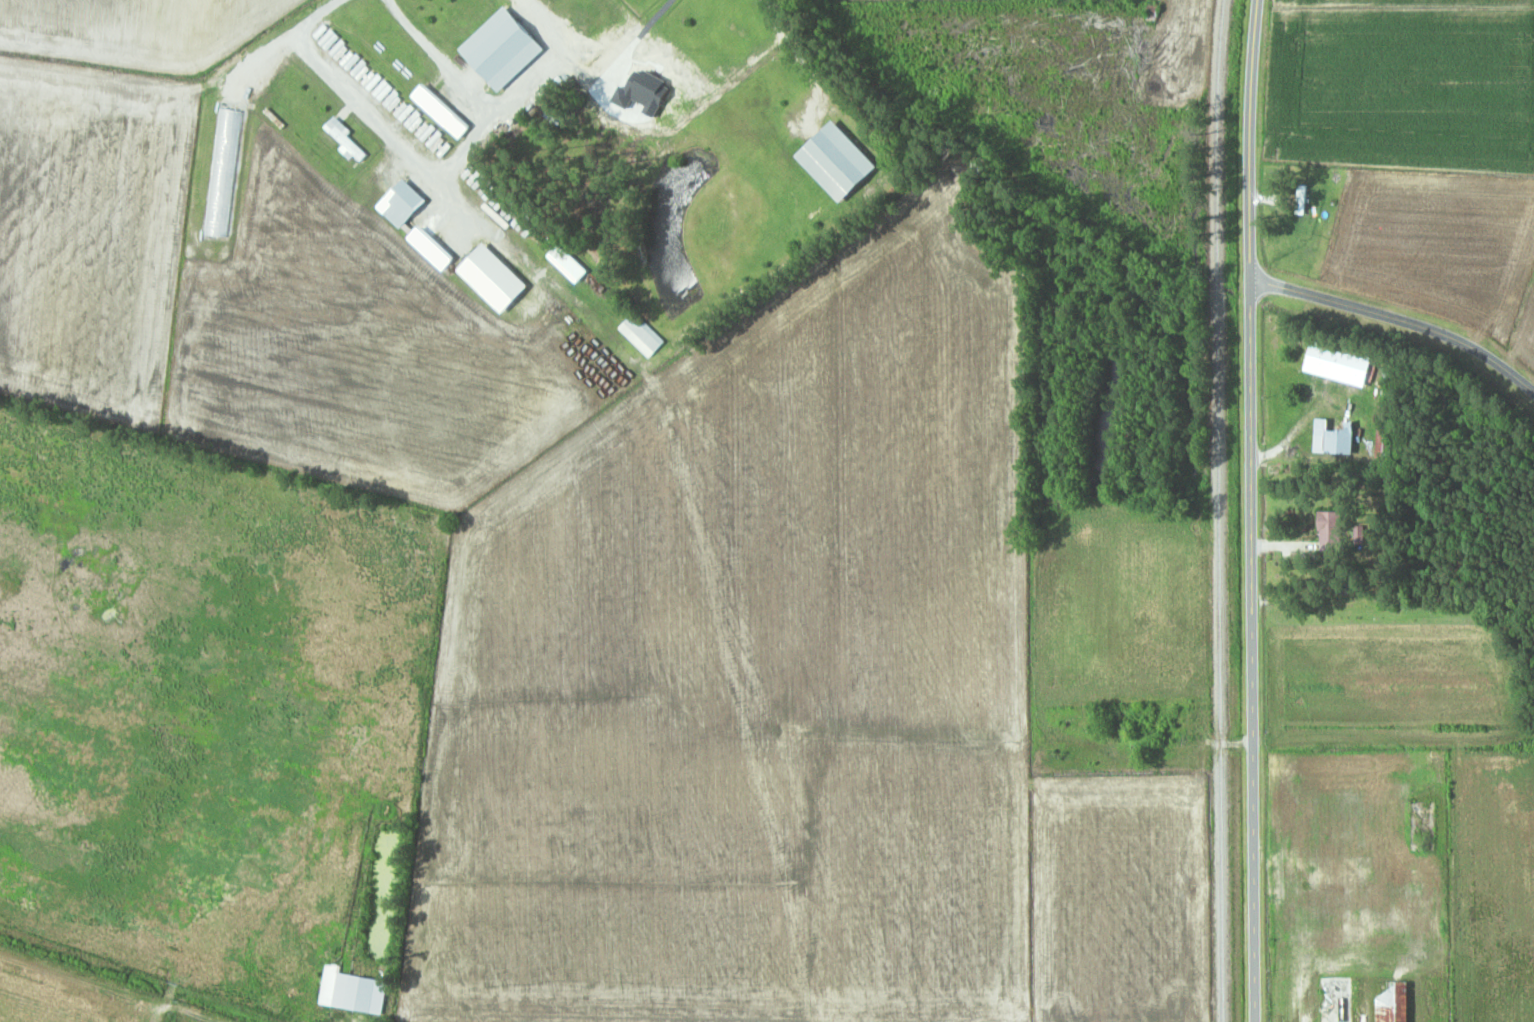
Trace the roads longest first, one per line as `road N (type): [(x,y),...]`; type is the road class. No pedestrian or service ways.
road 1 (residential): [(1255,1021),(1250,151),(1258,0)]
road 2 (residential): [(1533,394),(1475,348),(1431,329),(1250,280)]

